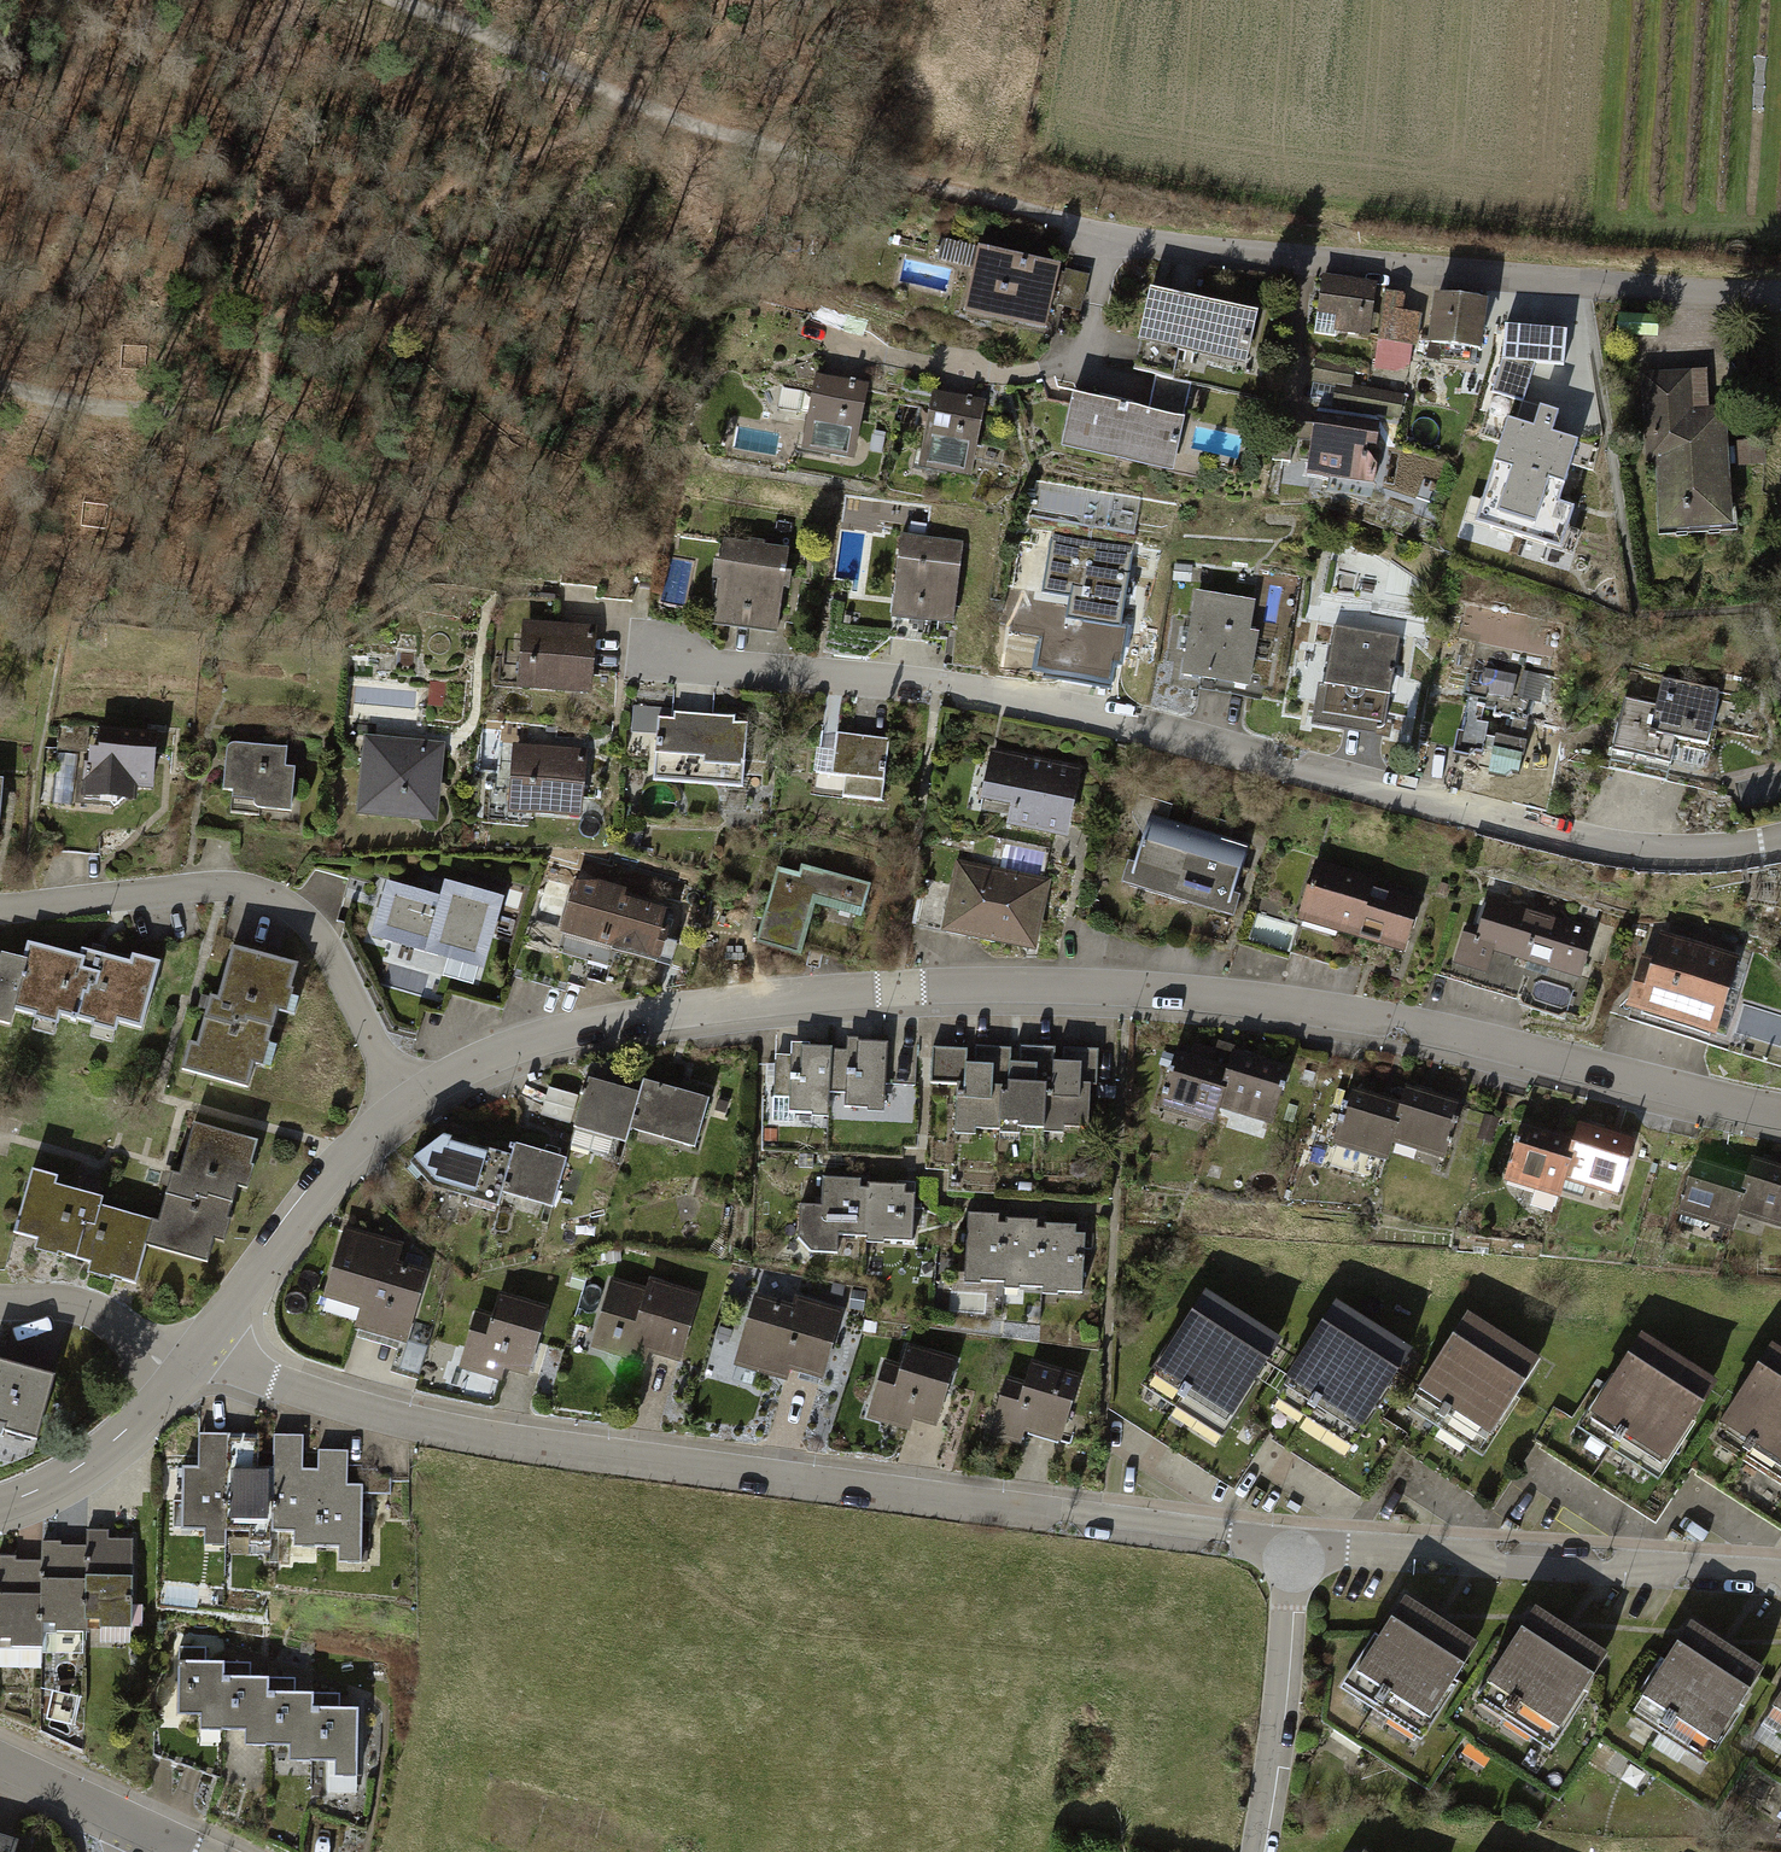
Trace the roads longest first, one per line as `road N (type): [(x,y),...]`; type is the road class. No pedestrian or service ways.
road 1 (residential): [(1780,1108),(1333,1009),(1127,991),(922,986),(747,998),(591,1023),(489,1054),(400,1102)]
road 2 (residential): [(1780,843),(1689,853),(1587,840),(1041,702),(647,658)]
road 3 (residential): [(192,1359),(406,1419),(533,1445),(1295,1547)]
road 4 (residential): [(1780,299),(1211,251),(1114,239),(1038,216)]
road 5 (residential): [(400,1102),(325,939),(295,899),(243,879),(0,905)]
road 6 (residential): [(1295,1547),(1780,1577)]
road 7 (track): [(626,98),(760,144),(958,189)]
road 8 (residential): [(400,1102),(353,1147),(192,1359)]
road 9 (residential): [(1251,1851),(1295,1547)]
road 10 (track): [(396,0),(626,98)]
road 11 (residential): [(192,1359),(146,1413),(75,1468),(0,1502)]
road 12 (residential): [(192,1359),(151,1345),(106,1313),(0,1304)]
road 13 (track): [(0,379),(89,409),(189,407)]
road 14 (residential): [(140,1826),(0,1763)]

